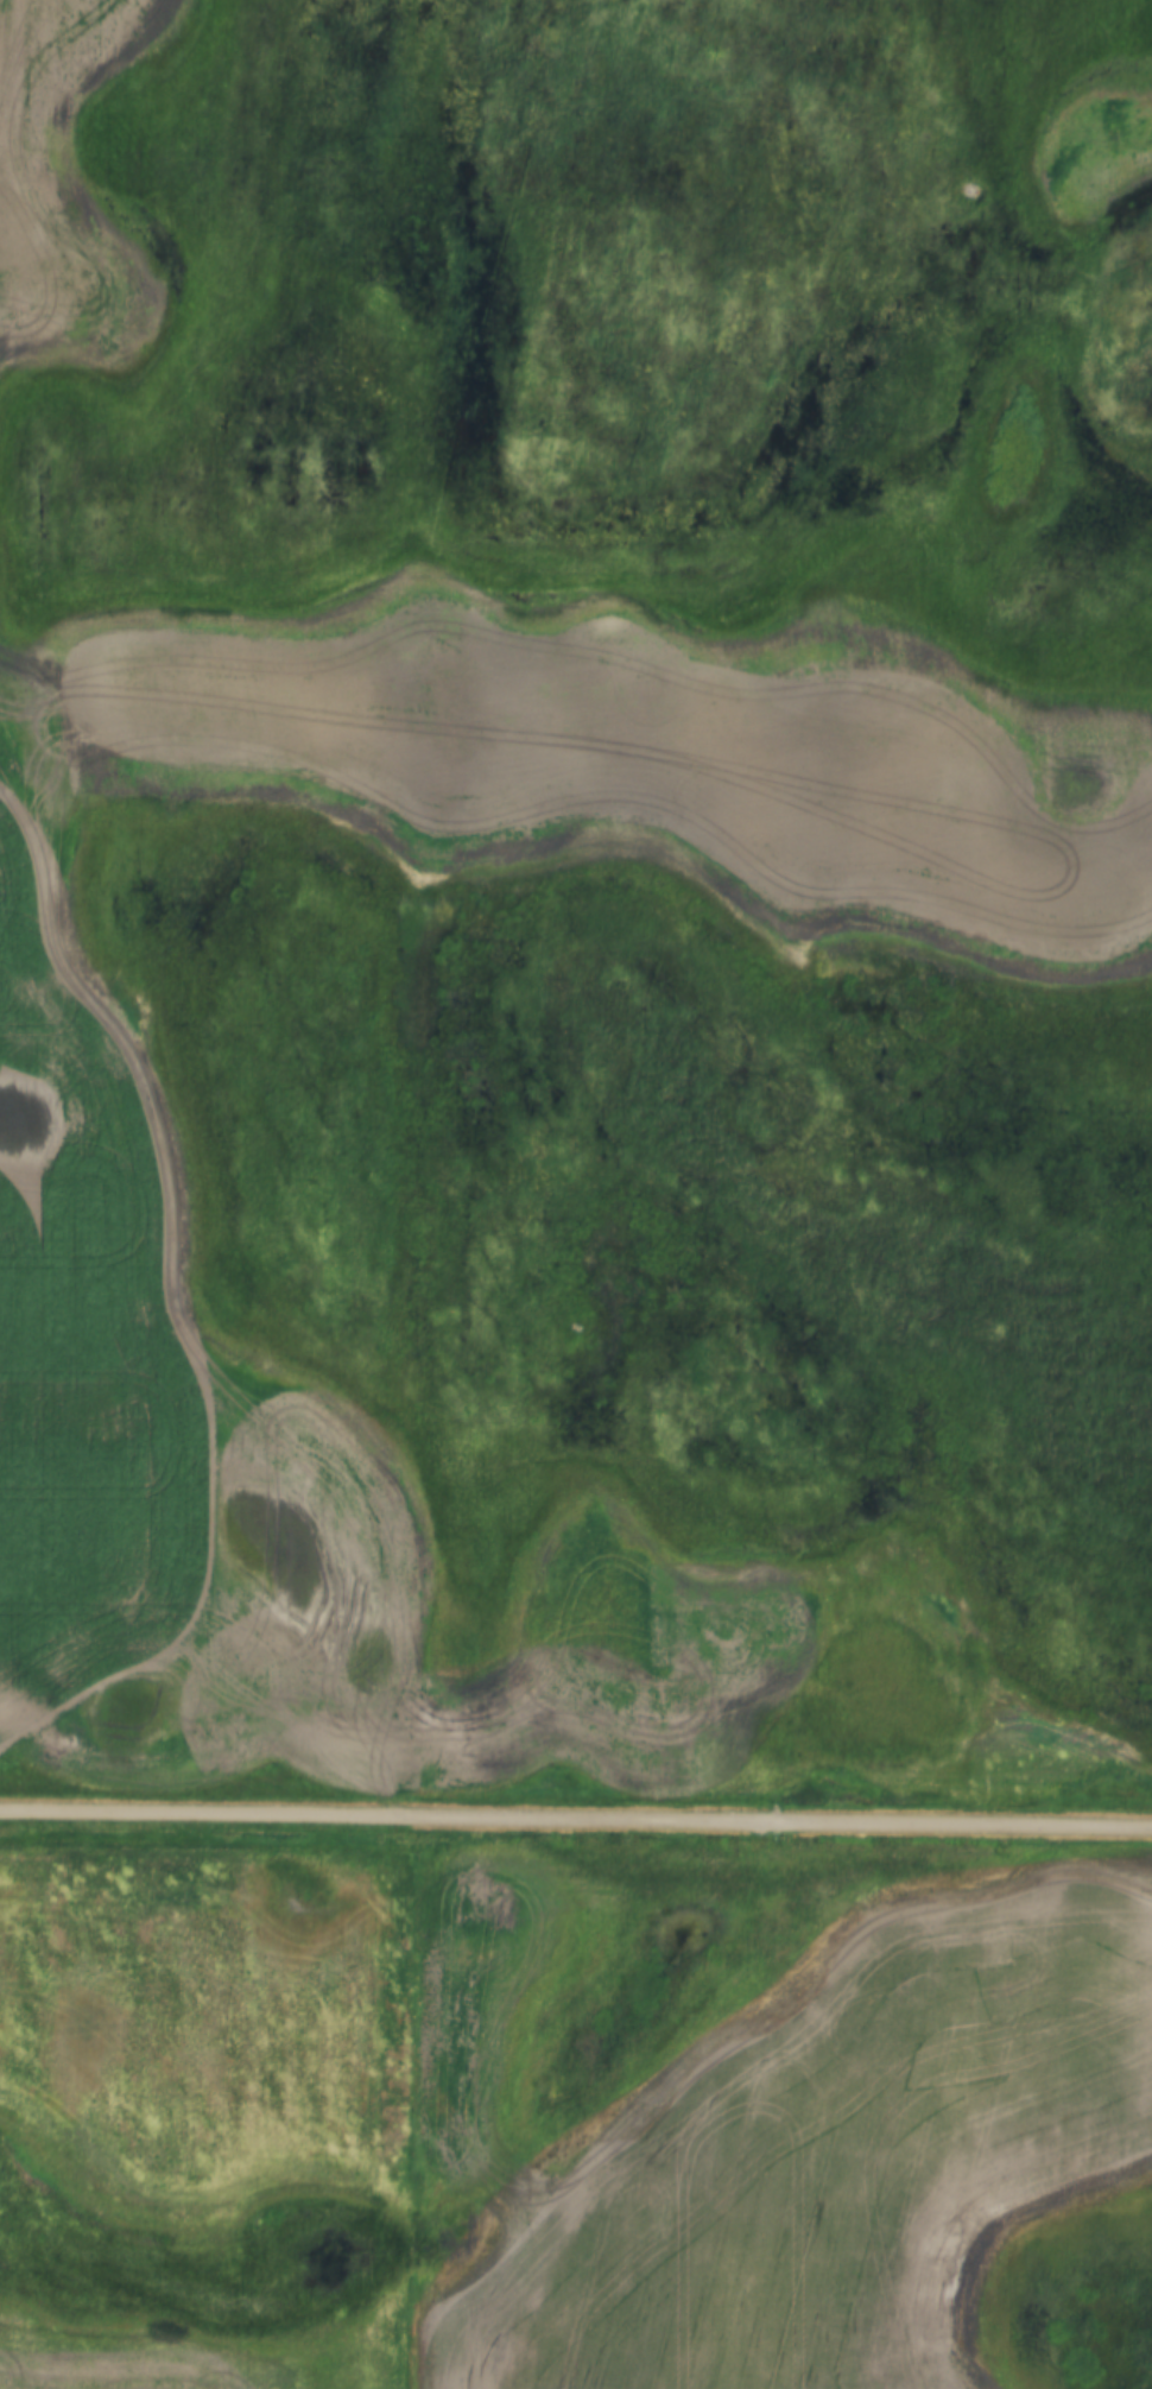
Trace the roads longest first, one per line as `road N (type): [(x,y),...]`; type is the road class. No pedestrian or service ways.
road 1 (residential): [(1151,1826),(0,1809)]

